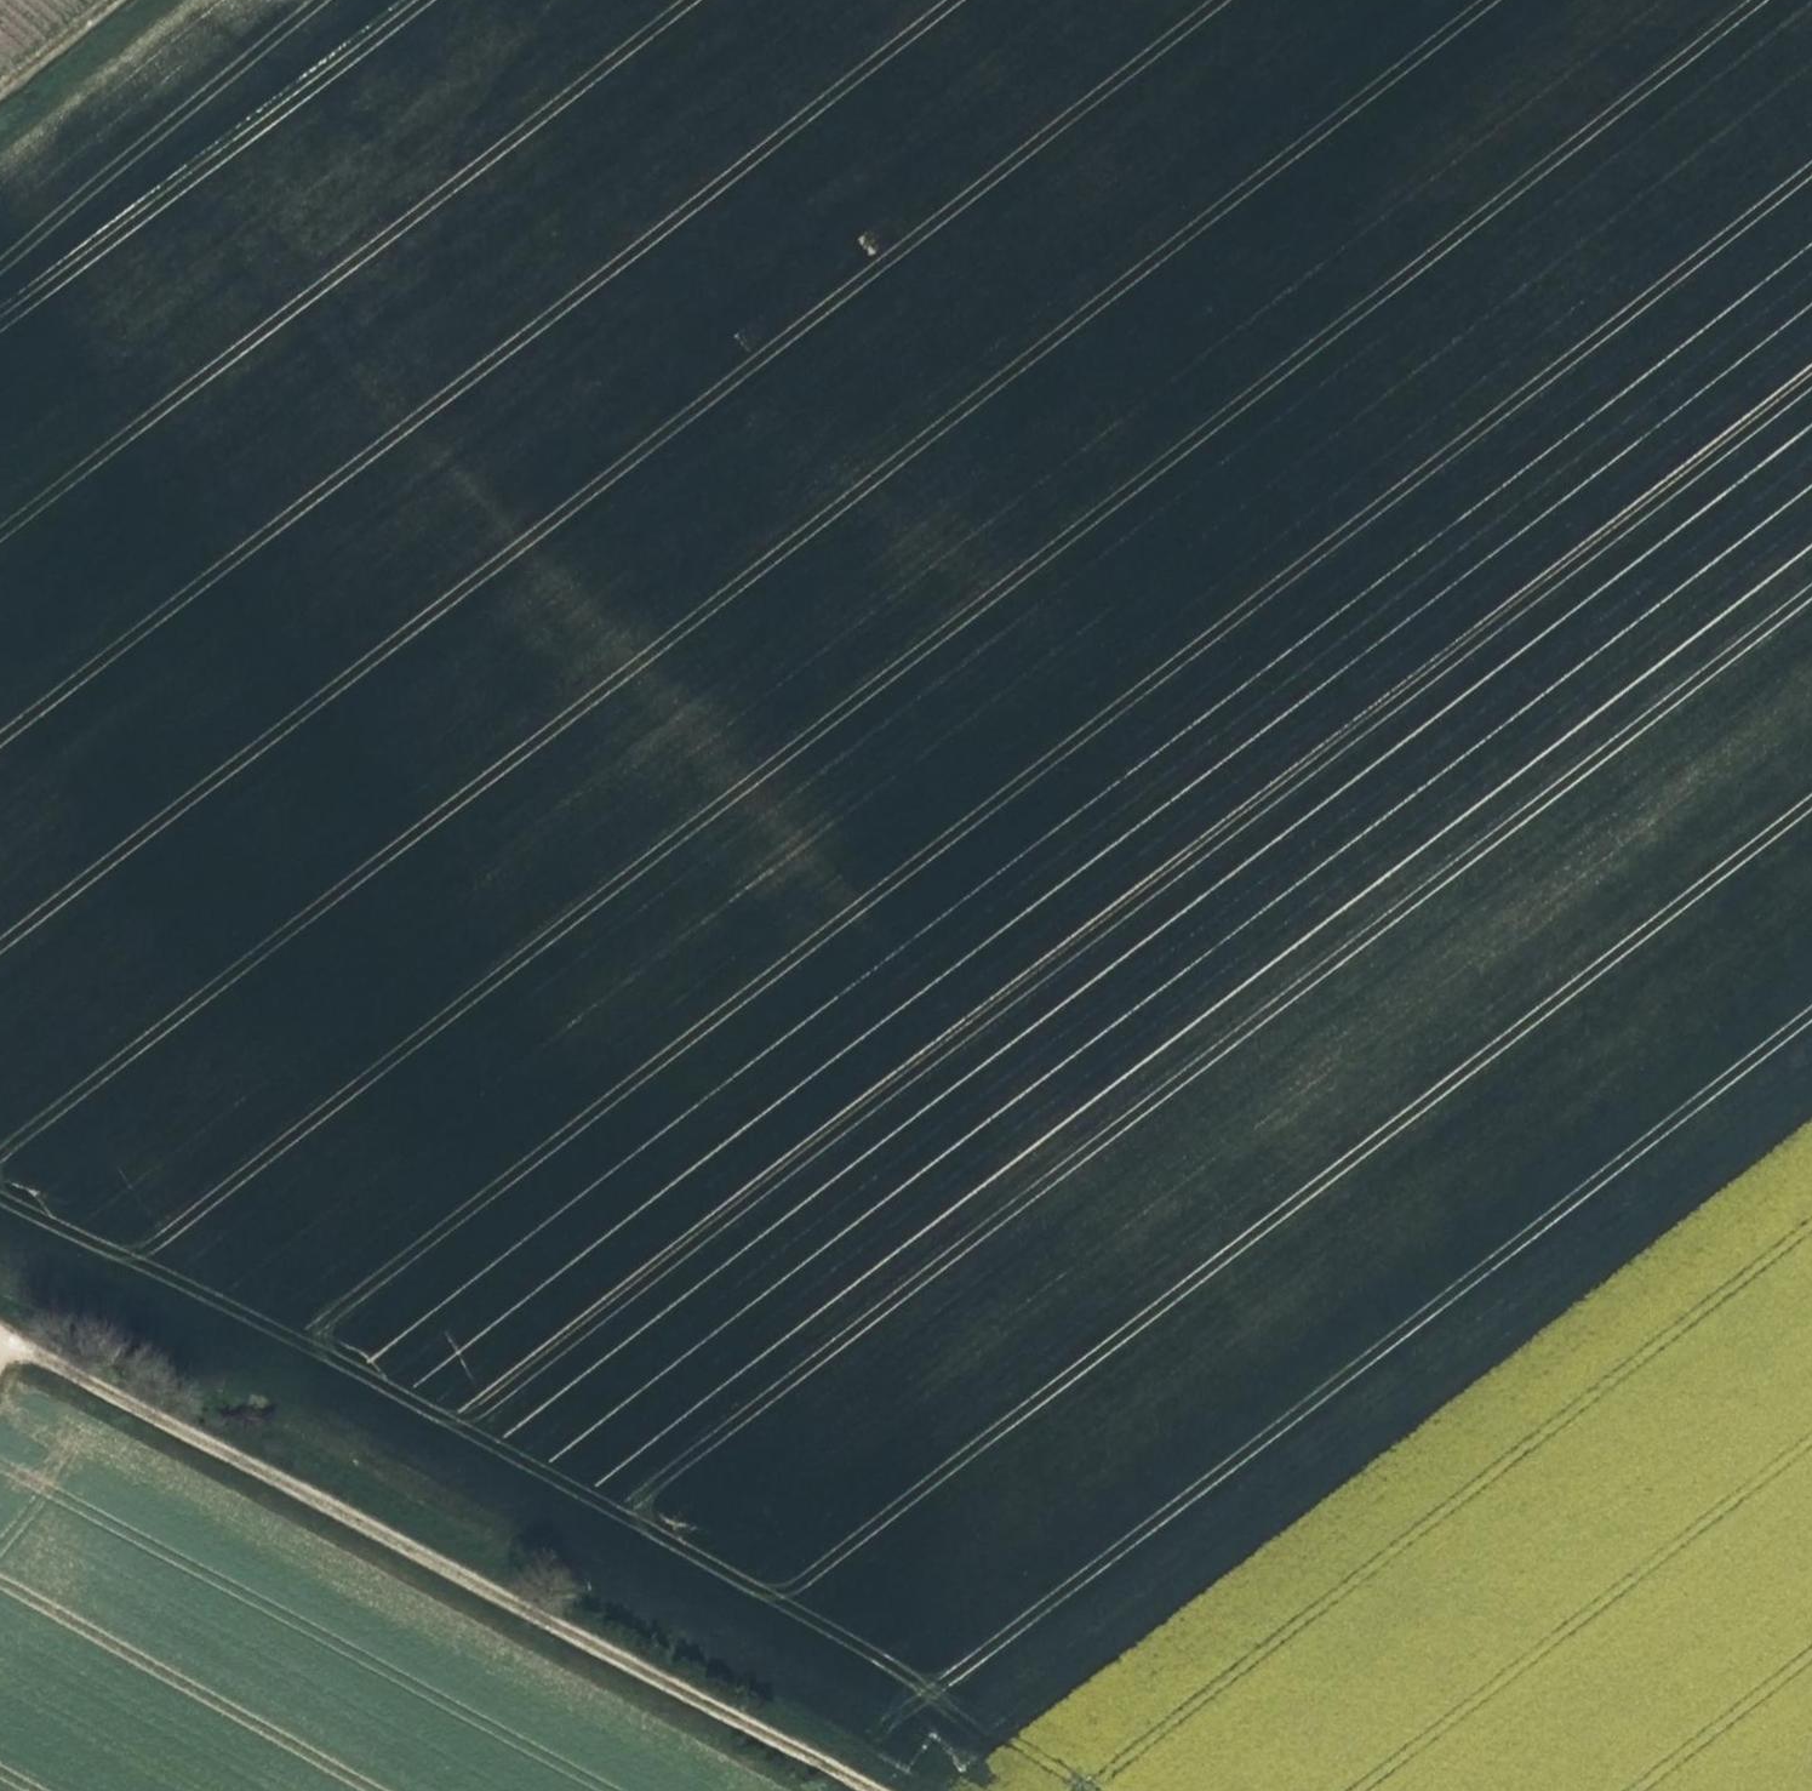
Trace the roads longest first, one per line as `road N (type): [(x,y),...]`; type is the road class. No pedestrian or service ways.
road 1 (track): [(877,1790),(0,1335)]
road 2 (track): [(112,0),(0,89)]

